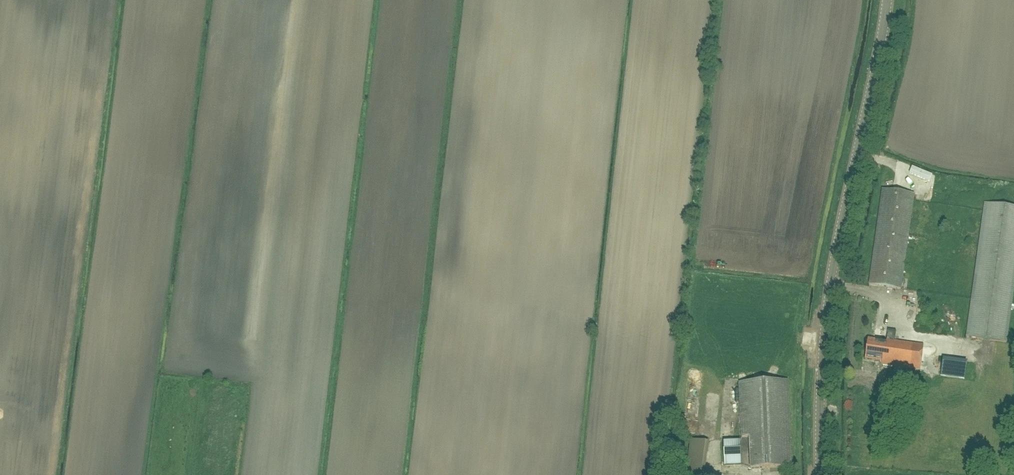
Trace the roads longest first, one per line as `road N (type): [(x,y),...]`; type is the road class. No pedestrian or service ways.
road 1 (unclassified): [(821,474),(831,269),(886,0)]

